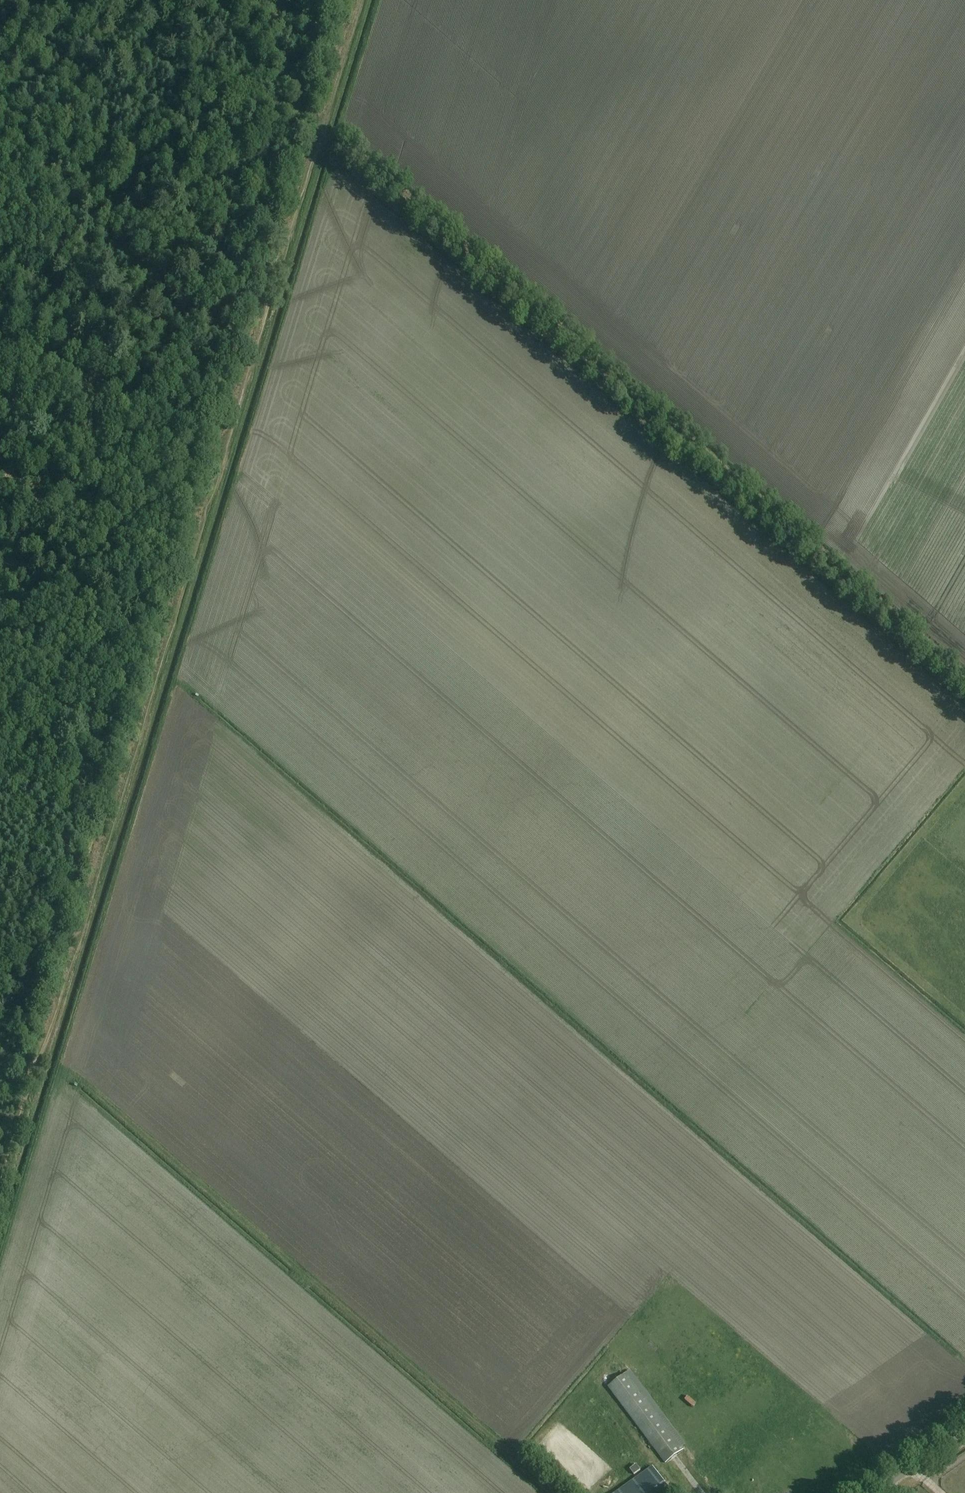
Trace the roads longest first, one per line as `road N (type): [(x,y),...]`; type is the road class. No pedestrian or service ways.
road 1 (track): [(964,691),(319,138),(227,437)]
road 2 (track): [(227,437),(33,1068)]
road 3 (track): [(227,437),(0,330)]
road 4 (track): [(361,0),(319,138)]

